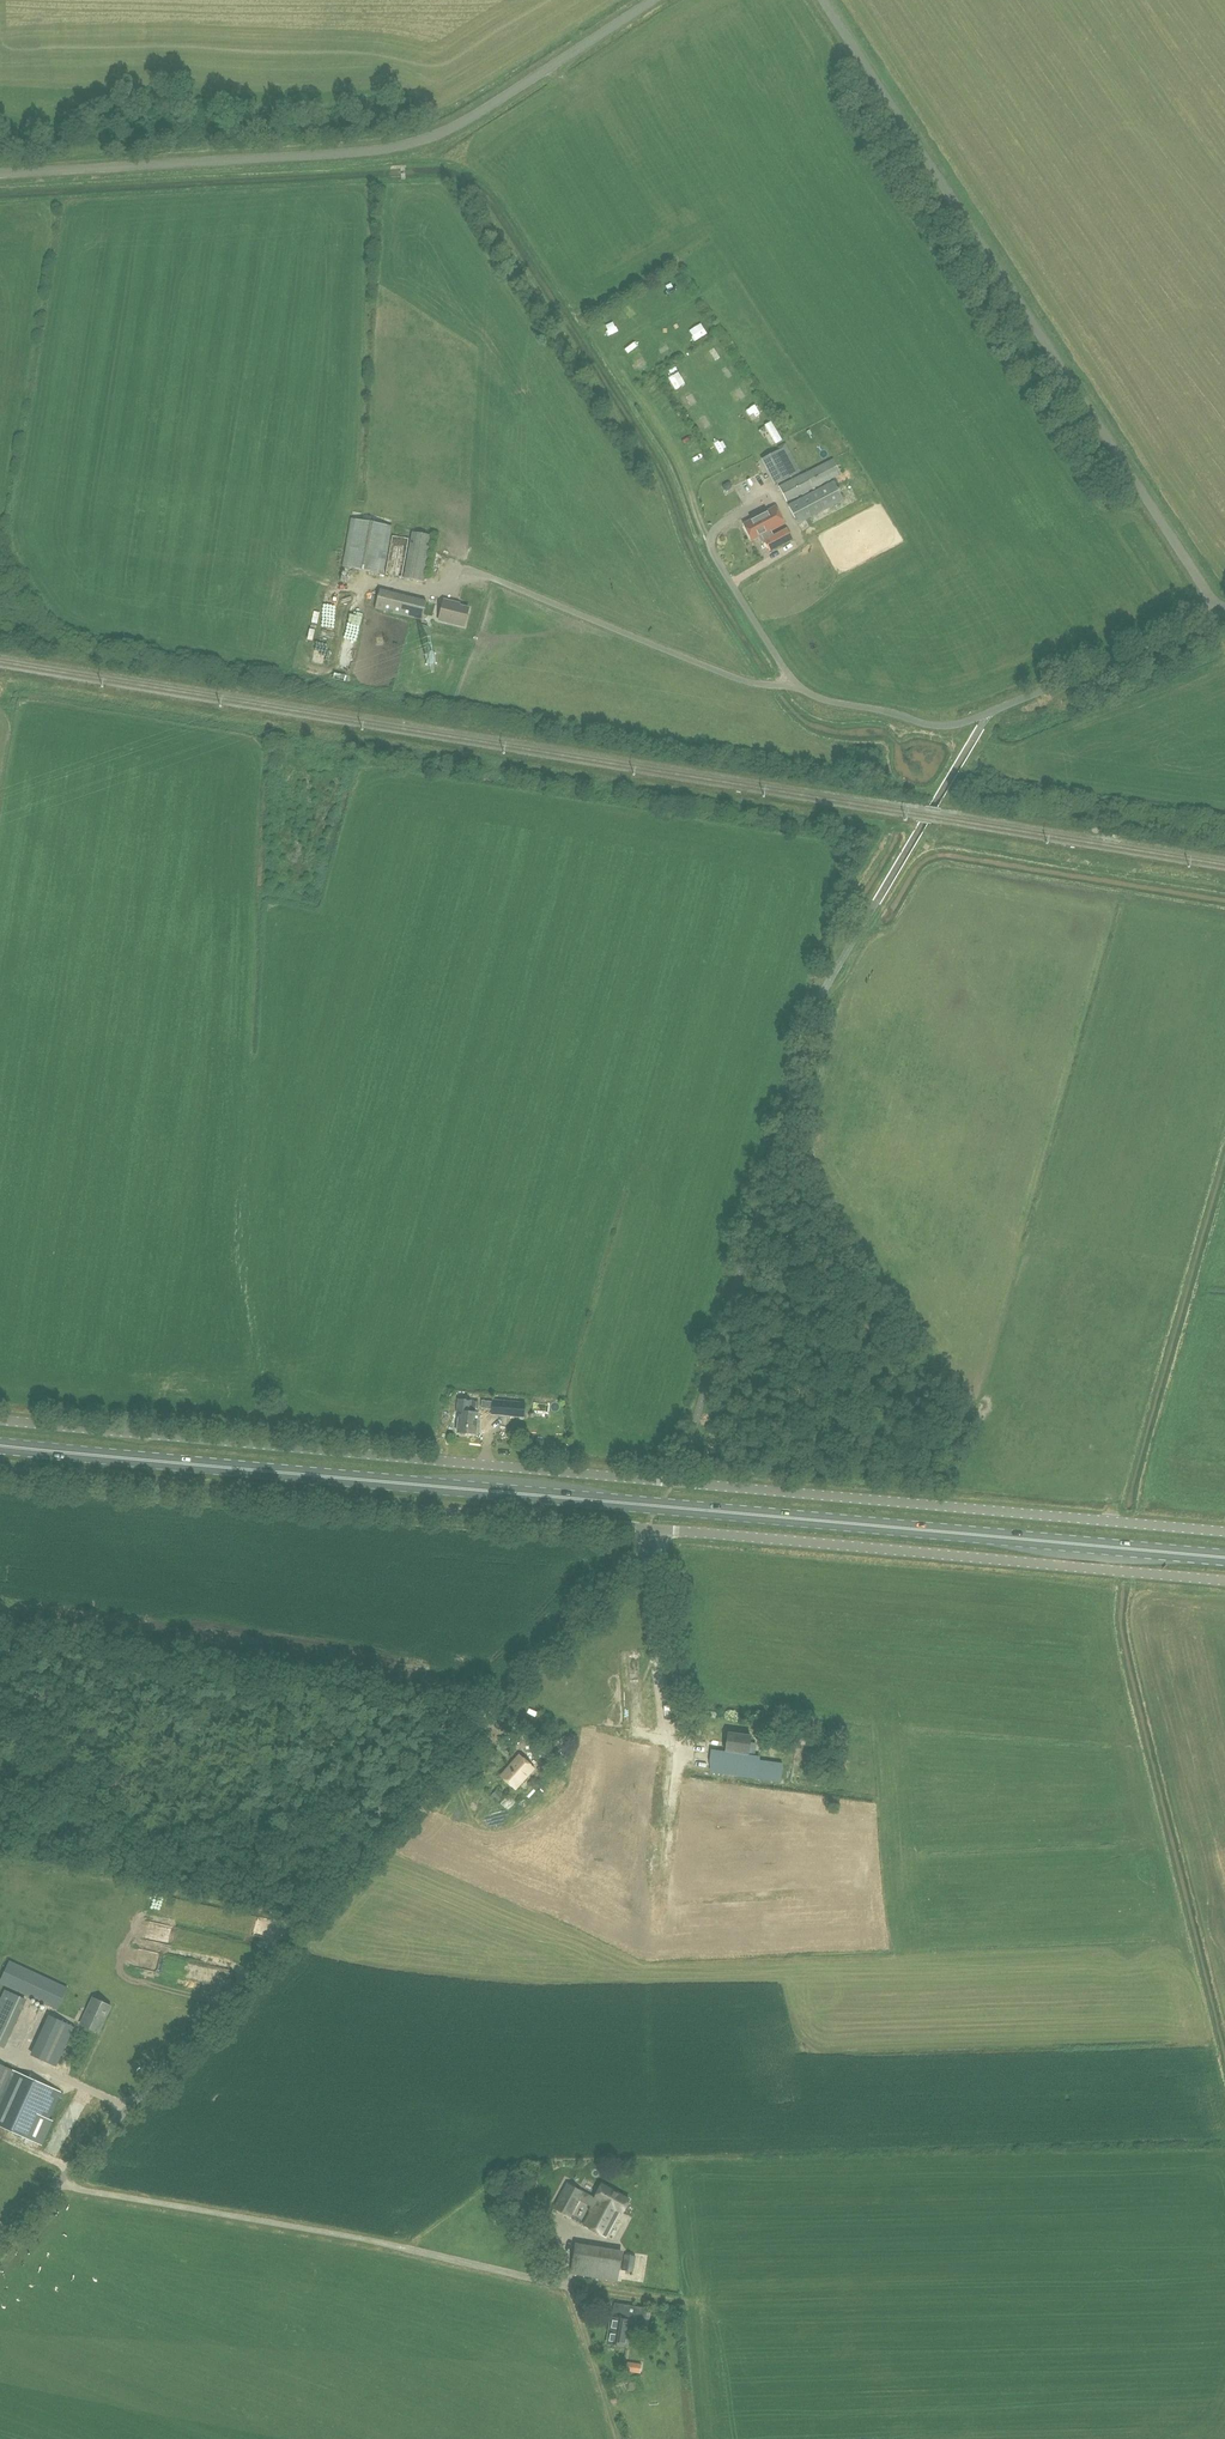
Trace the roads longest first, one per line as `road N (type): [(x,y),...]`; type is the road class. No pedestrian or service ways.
road 1 (primary): [(1224,1557),(0,1446)]
road 2 (unclassified): [(0,2248),(659,1530)]
road 3 (unclassified): [(1224,619),(987,714),(940,723),(854,712),(798,689),(687,664),(495,584)]
road 4 (unclassified): [(1224,618),(824,0)]
road 5 (unclassified): [(0,172),(358,155),(436,140),(654,0)]
road 6 (unclassified): [(679,1481),(0,1423)]
road 7 (unclassified): [(659,1530),(0,1470)]
road 8 (unclassified): [(1224,1581),(659,1530)]
road 9 (unclassified): [(1224,1532),(679,1481)]
road 10 (unclassified): [(828,985),(809,1018),(679,1481)]

